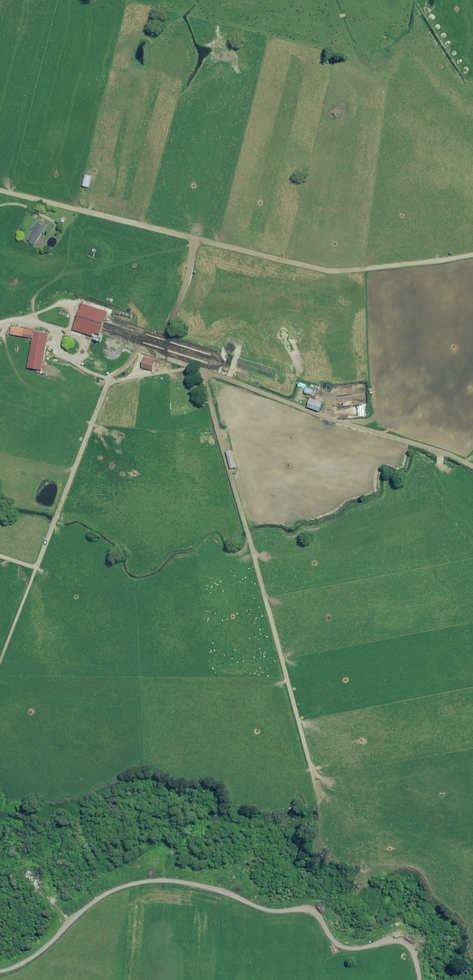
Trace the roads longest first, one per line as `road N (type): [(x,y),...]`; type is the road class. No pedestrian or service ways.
road 1 (track): [(472,255),(333,272),(0,191)]
road 2 (track): [(312,762),(218,417)]
road 3 (track): [(133,349),(106,379),(34,565),(0,554)]
road 4 (track): [(0,319),(52,323),(133,349)]

